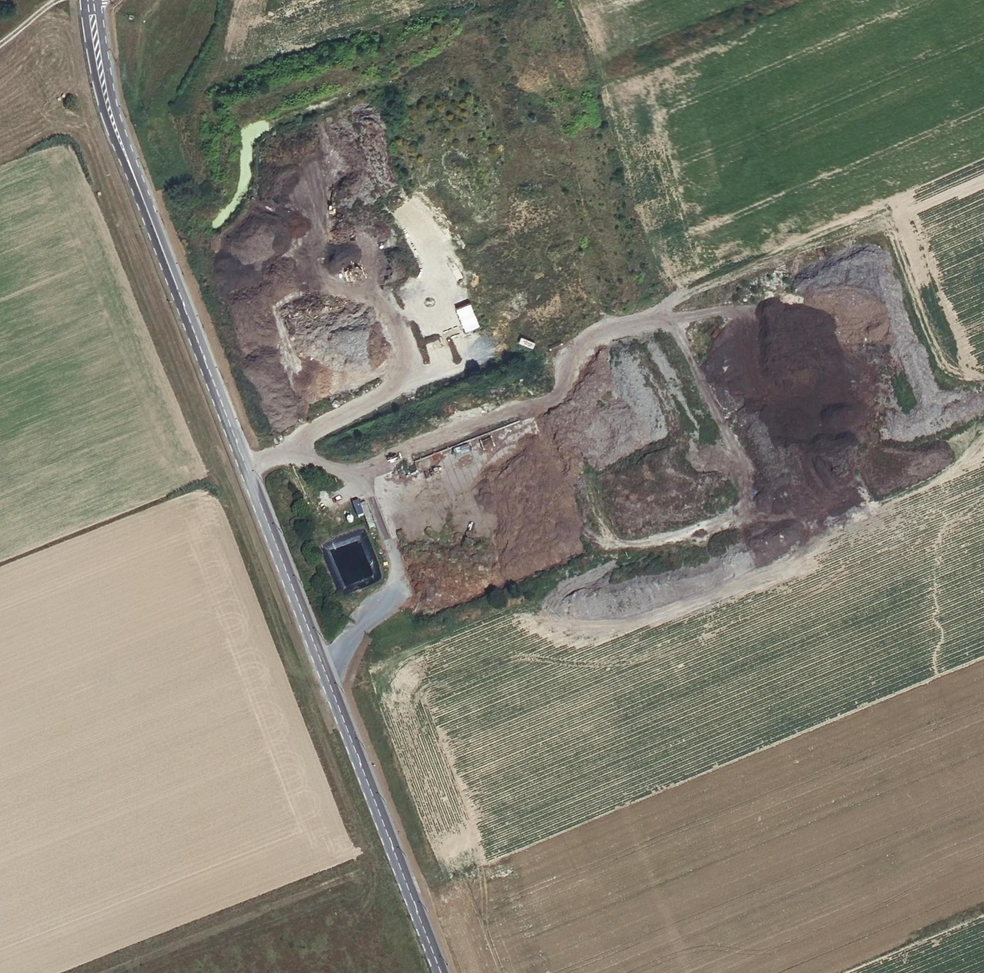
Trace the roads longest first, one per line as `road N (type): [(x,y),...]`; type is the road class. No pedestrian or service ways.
road 1 (tertiary): [(440,972),(132,174),(89,0)]

